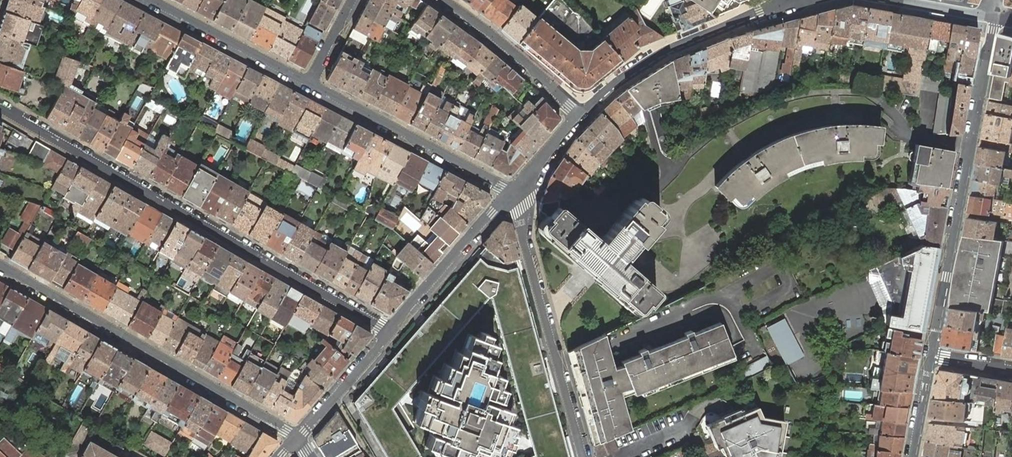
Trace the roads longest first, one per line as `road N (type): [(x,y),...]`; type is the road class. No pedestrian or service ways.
road 1 (residential): [(0,108),(389,334)]
road 2 (tertiary): [(931,356),(993,16)]
road 3 (residential): [(296,439),(0,266)]
road 4 (residential): [(586,456),(509,194)]
road 5 (tertiary): [(792,0),(667,50),(580,115)]
road 6 (residential): [(509,194),(309,81)]
road 7 (tertiary): [(509,194),(389,334)]
road 8 (residential): [(443,0),(580,115)]
road 9 (residential): [(309,81),(152,0)]

